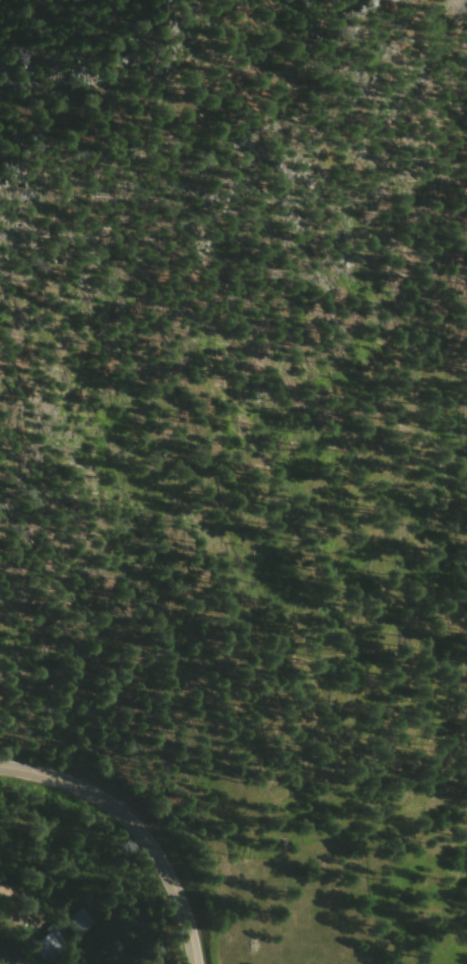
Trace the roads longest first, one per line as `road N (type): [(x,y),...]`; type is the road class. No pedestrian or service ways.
road 1 (tertiary): [(0,777),(33,779),(112,811),(150,852),(194,963)]

